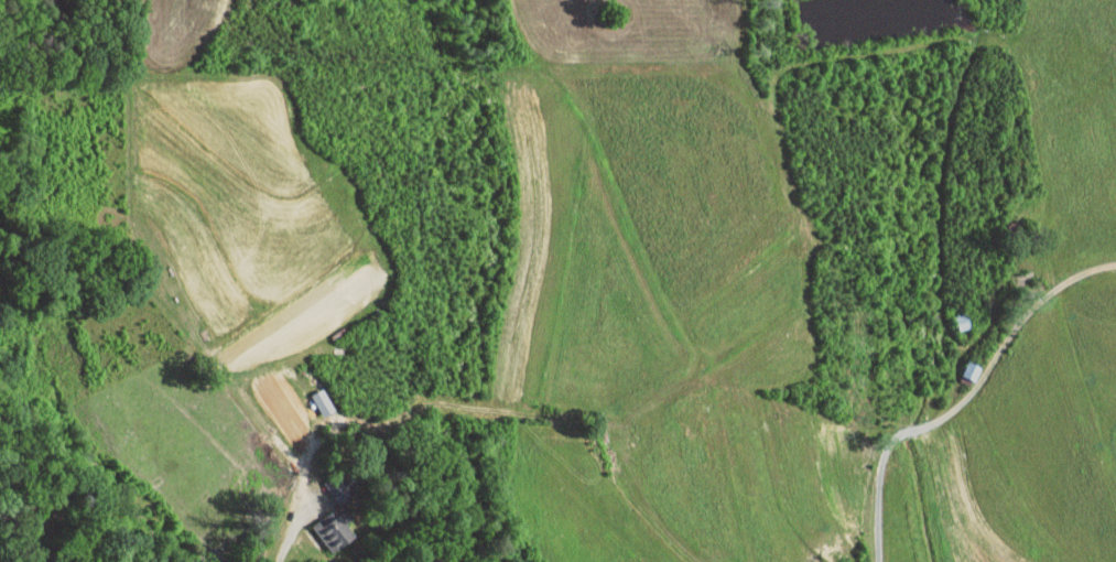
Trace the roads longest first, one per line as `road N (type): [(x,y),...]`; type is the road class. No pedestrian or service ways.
road 1 (residential): [(883,561),(880,500),(896,440),(975,396),(1018,329),(1054,294),(1077,277),(1115,266)]

